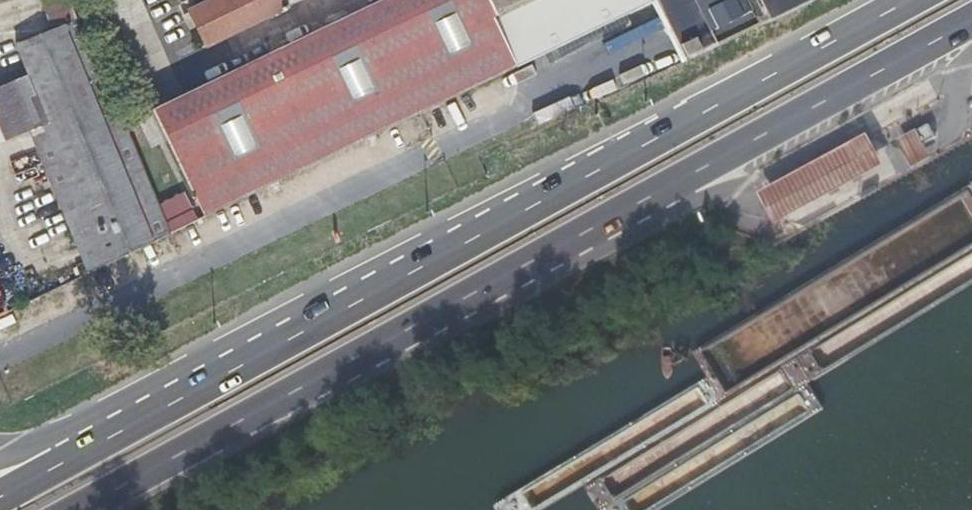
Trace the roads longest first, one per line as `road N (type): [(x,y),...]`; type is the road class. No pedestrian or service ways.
road 1 (primary): [(79,509),(971,21)]
road 2 (primary): [(910,0),(87,451)]

